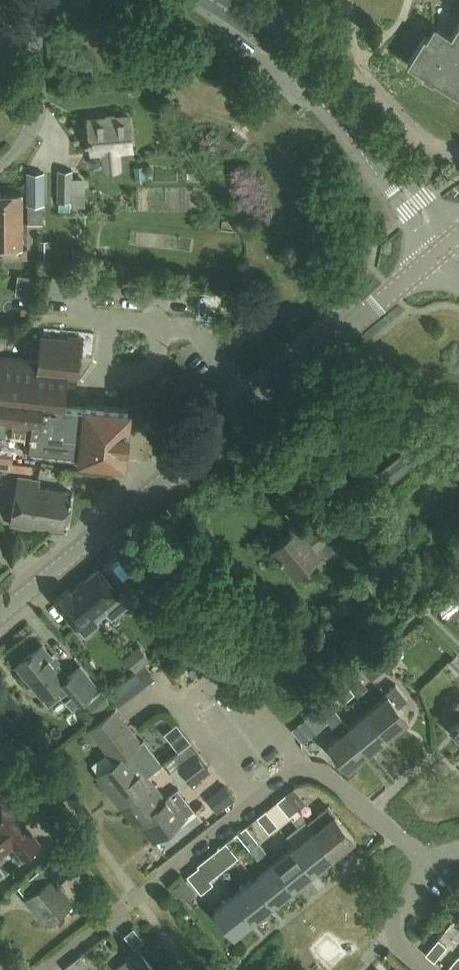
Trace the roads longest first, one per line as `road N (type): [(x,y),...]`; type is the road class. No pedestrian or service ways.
road 1 (secondary): [(0,617),(447,245)]
road 2 (secondary): [(447,245),(306,71),(209,0)]
road 3 (residential): [(47,969),(301,764)]
road 4 (unclassified): [(0,165),(38,121),(37,32),(47,0)]
road 5 (residential): [(432,868),(301,764)]
road 6 (residential): [(432,868),(400,911),(398,935),(423,969)]

